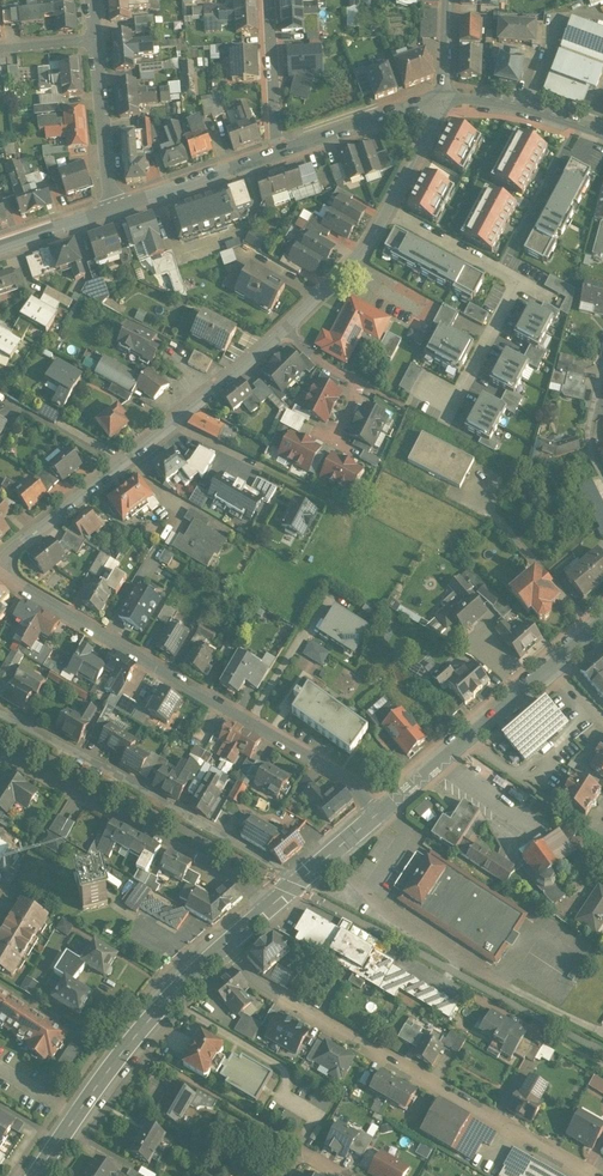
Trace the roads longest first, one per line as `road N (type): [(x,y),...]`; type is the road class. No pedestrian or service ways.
road 1 (residential): [(0,573),(354,784),(378,814)]
road 2 (residential): [(594,1175),(256,981),(225,944)]
road 3 (residential): [(287,325),(0,560)]
road 4 (residential): [(266,909),(226,870),(0,753)]
road 5 (secondary): [(225,944),(128,1045),(35,1175)]
road 6 (secondary): [(602,621),(378,814)]
road 7 (residential): [(113,209),(280,151)]
road 8 (residential): [(517,281),(453,400),(422,384)]
road 9 (residential): [(280,151),(441,98)]
road 10 (residential): [(113,209),(97,42)]
road 11 (residential): [(441,98),(508,103),(602,133)]
road 12 (residential): [(388,212),(352,264),(287,325)]
road 13 (residential): [(280,151),(269,0)]
road 14 (secondary): [(378,814),(266,909)]
road 15 (residential): [(388,212),(517,281)]
road 16 (residential): [(287,325),(357,387),(336,432)]
road 17 (residential): [(441,98),(388,212)]

